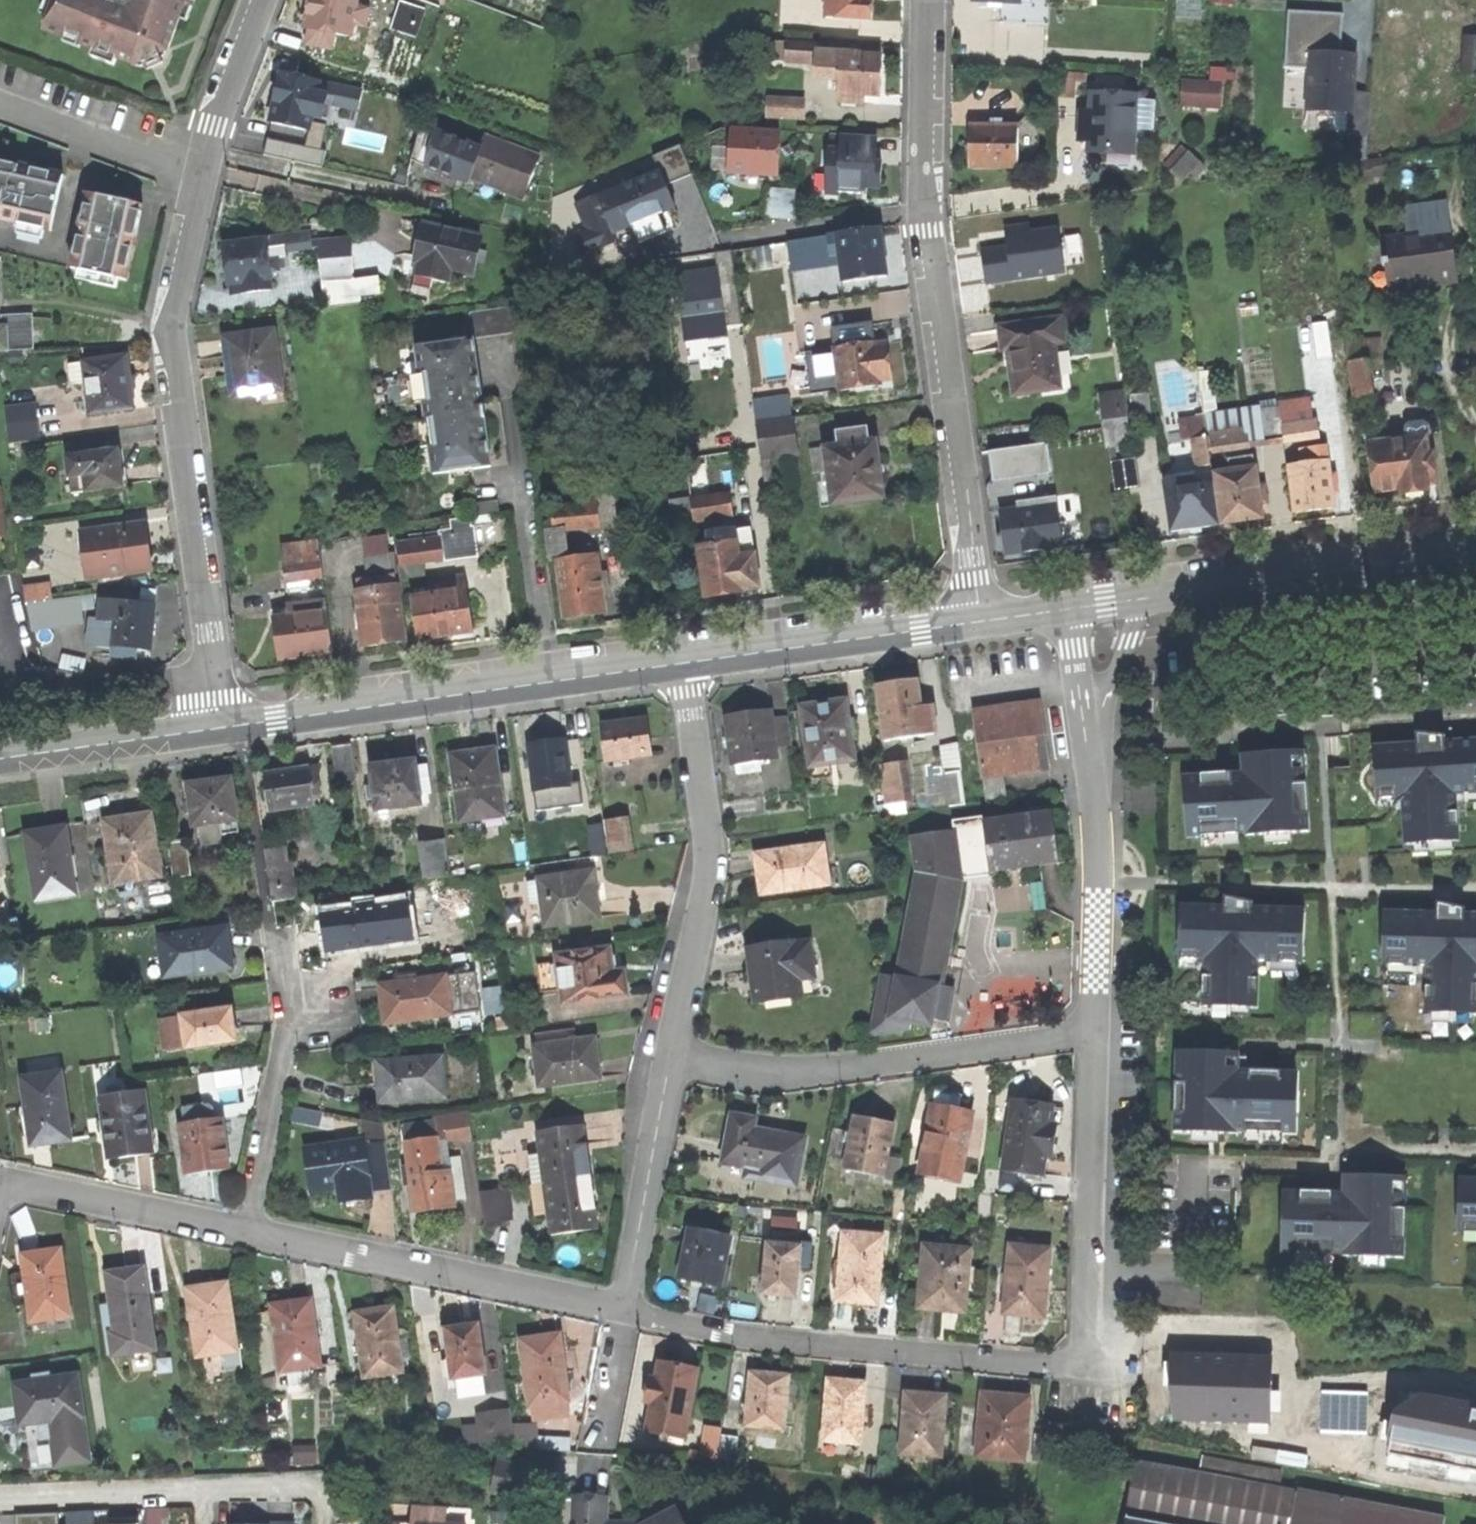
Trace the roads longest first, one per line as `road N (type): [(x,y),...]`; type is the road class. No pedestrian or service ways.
road 1 (residential): [(923,0),(923,178),(980,622)]
road 2 (residential): [(216,673),(174,339),(205,173)]
road 3 (secondary): [(221,729),(686,664)]
road 4 (residential): [(626,1313),(780,1341),(1063,1366),(1079,1361)]
road 5 (residential): [(670,1057),(790,1074),(1095,1036)]
road 6 (residential): [(686,664),(708,874),(670,1057)]
road 7 (residential): [(244,1233),(626,1313)]
road 8 (residential): [(325,1523),(323,1500),(305,1486),(0,1498)]
road 9 (secondary): [(1144,600),(1475,559)]
road 10 (residential): [(1079,1361),(1095,1036)]
road 11 (residential): [(1095,1036),(1098,851),(1085,734)]
road 12 (secondary): [(686,664),(980,622)]
road 13 (residential): [(244,1233),(285,1042),(280,941)]
road 14 (residential): [(670,1057),(626,1313)]
road 15 (residential): [(0,1183),(244,1233)]
road 16 (residential): [(216,673),(41,687),(10,670),(0,636)]
road 17 (secondary): [(0,760),(221,729)]
road 18 (residential): [(205,173),(0,102)]
road 19 (residential): [(205,173),(266,0)]
road 20 (residential): [(1085,734),(1144,600)]
road 21 (residential): [(626,1313),(595,1452)]
road 22 (residential): [(1085,734),(1071,610)]

